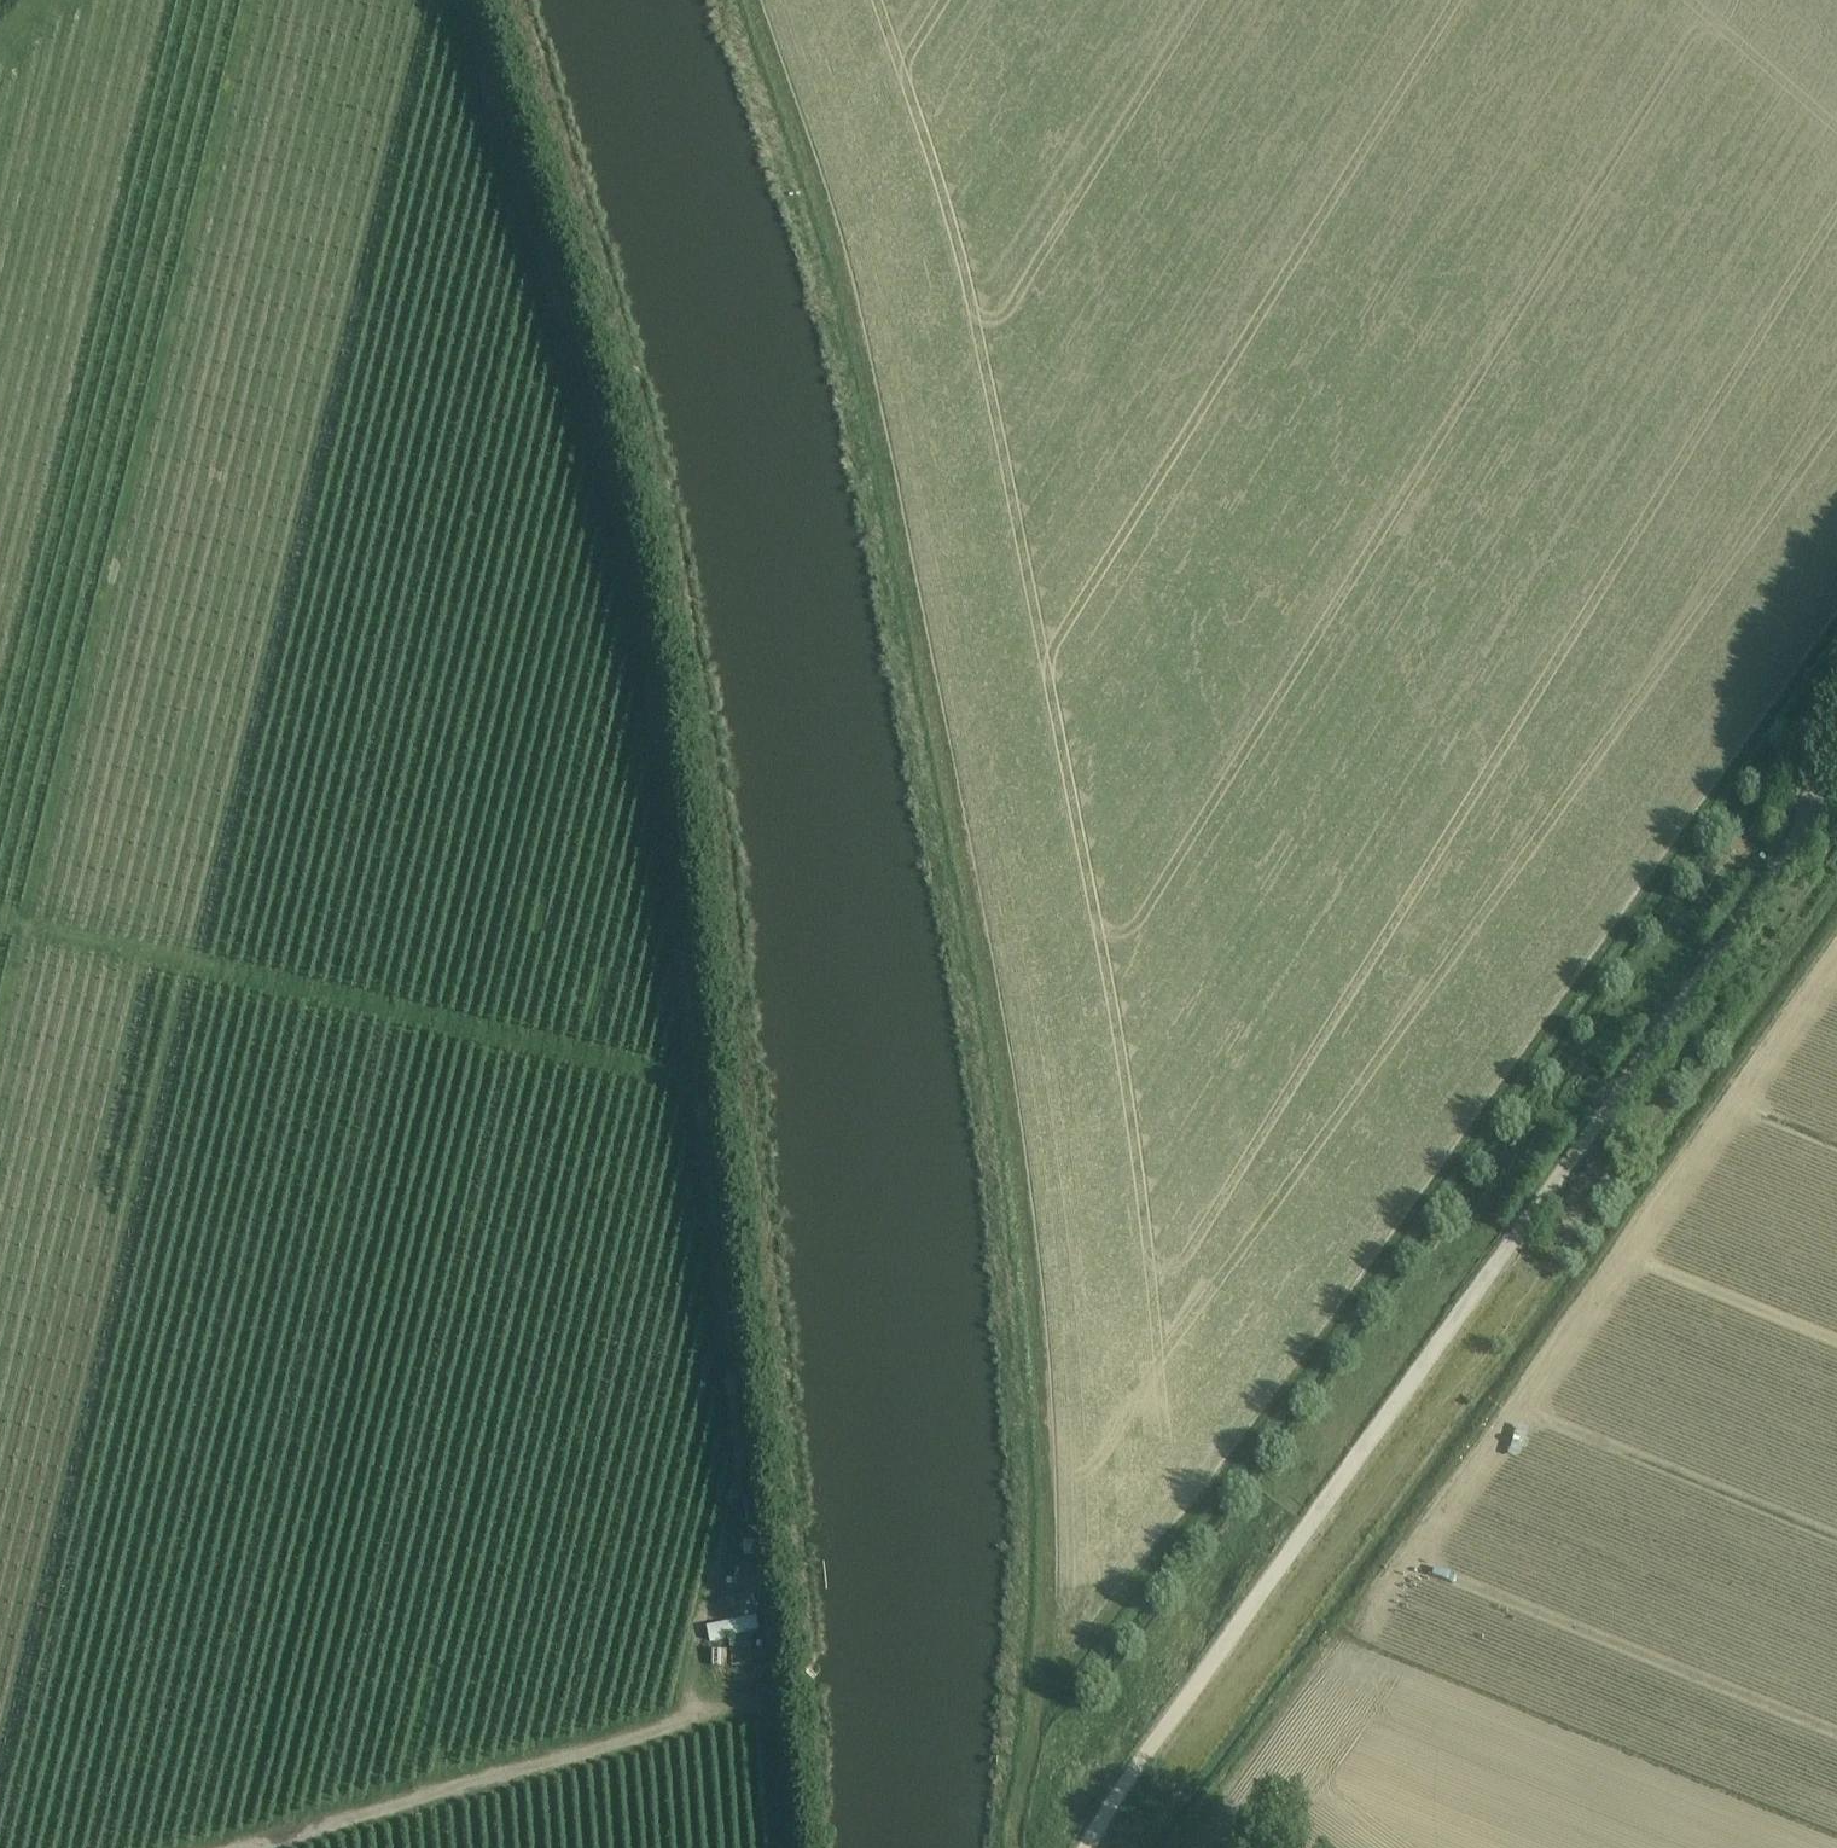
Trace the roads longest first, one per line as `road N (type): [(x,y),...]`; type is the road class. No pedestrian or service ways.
road 1 (track): [(1084,1847),(1789,859),(1804,825),(1816,724),(1836,687)]
road 2 (track): [(786,1847),(769,1712),(757,1700),(238,1847)]

